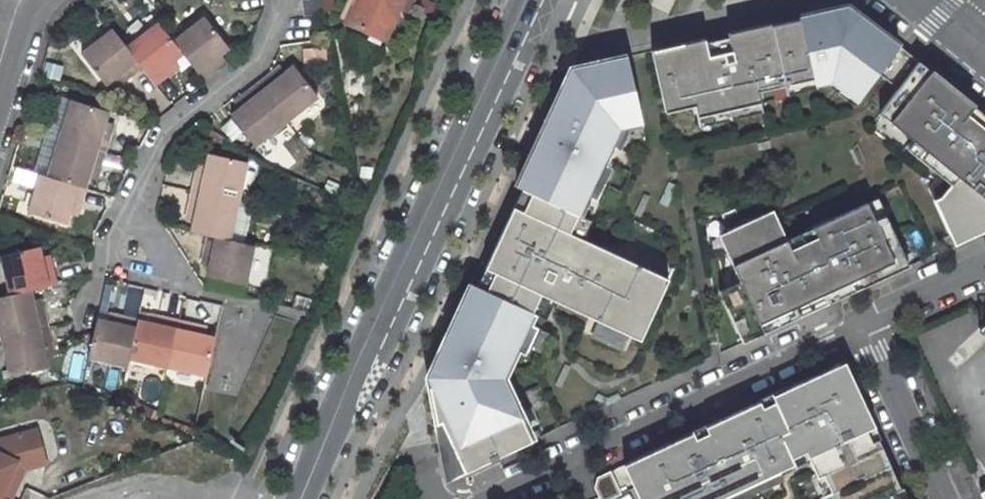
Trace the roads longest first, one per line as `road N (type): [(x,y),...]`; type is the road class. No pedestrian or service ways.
road 1 (primary): [(292,498),(525,0)]
road 2 (residential): [(485,498),(859,318)]
road 3 (residential): [(280,0),(260,49),(163,129),(133,194),(136,227),(161,264)]
road 4 (residential): [(859,318),(944,498)]
road 5 (residential): [(859,318),(984,256)]

